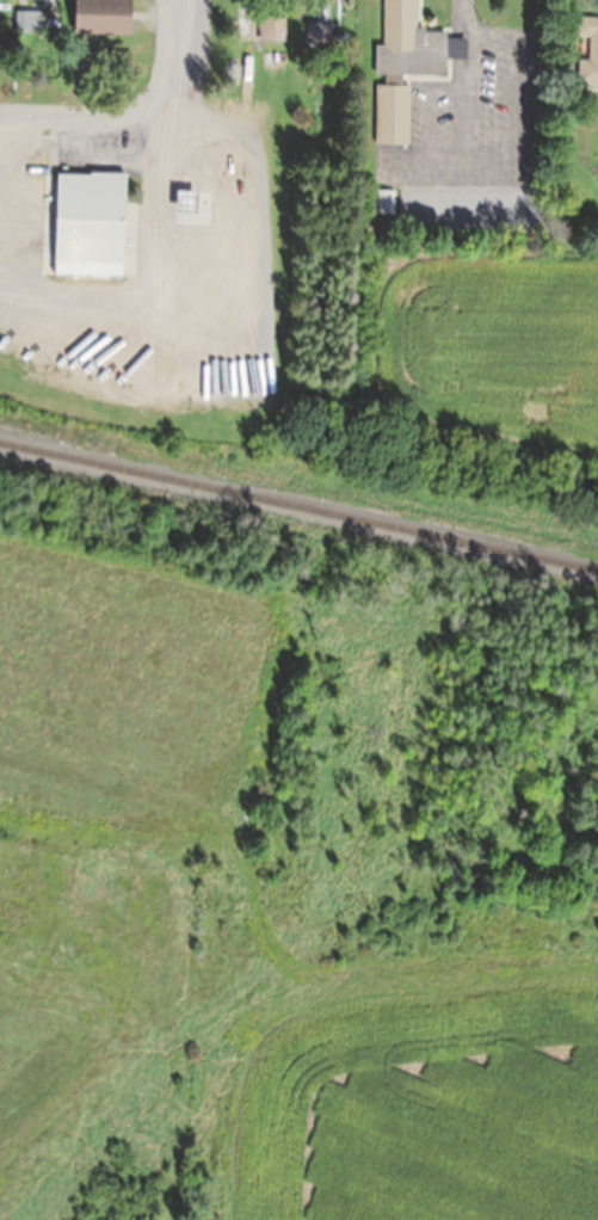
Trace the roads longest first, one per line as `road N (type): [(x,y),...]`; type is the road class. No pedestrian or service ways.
road 1 (track): [(597,971),(393,971),(279,928),(252,877),(101,807),(0,792)]
road 2 (residential): [(159,106),(0,111)]

